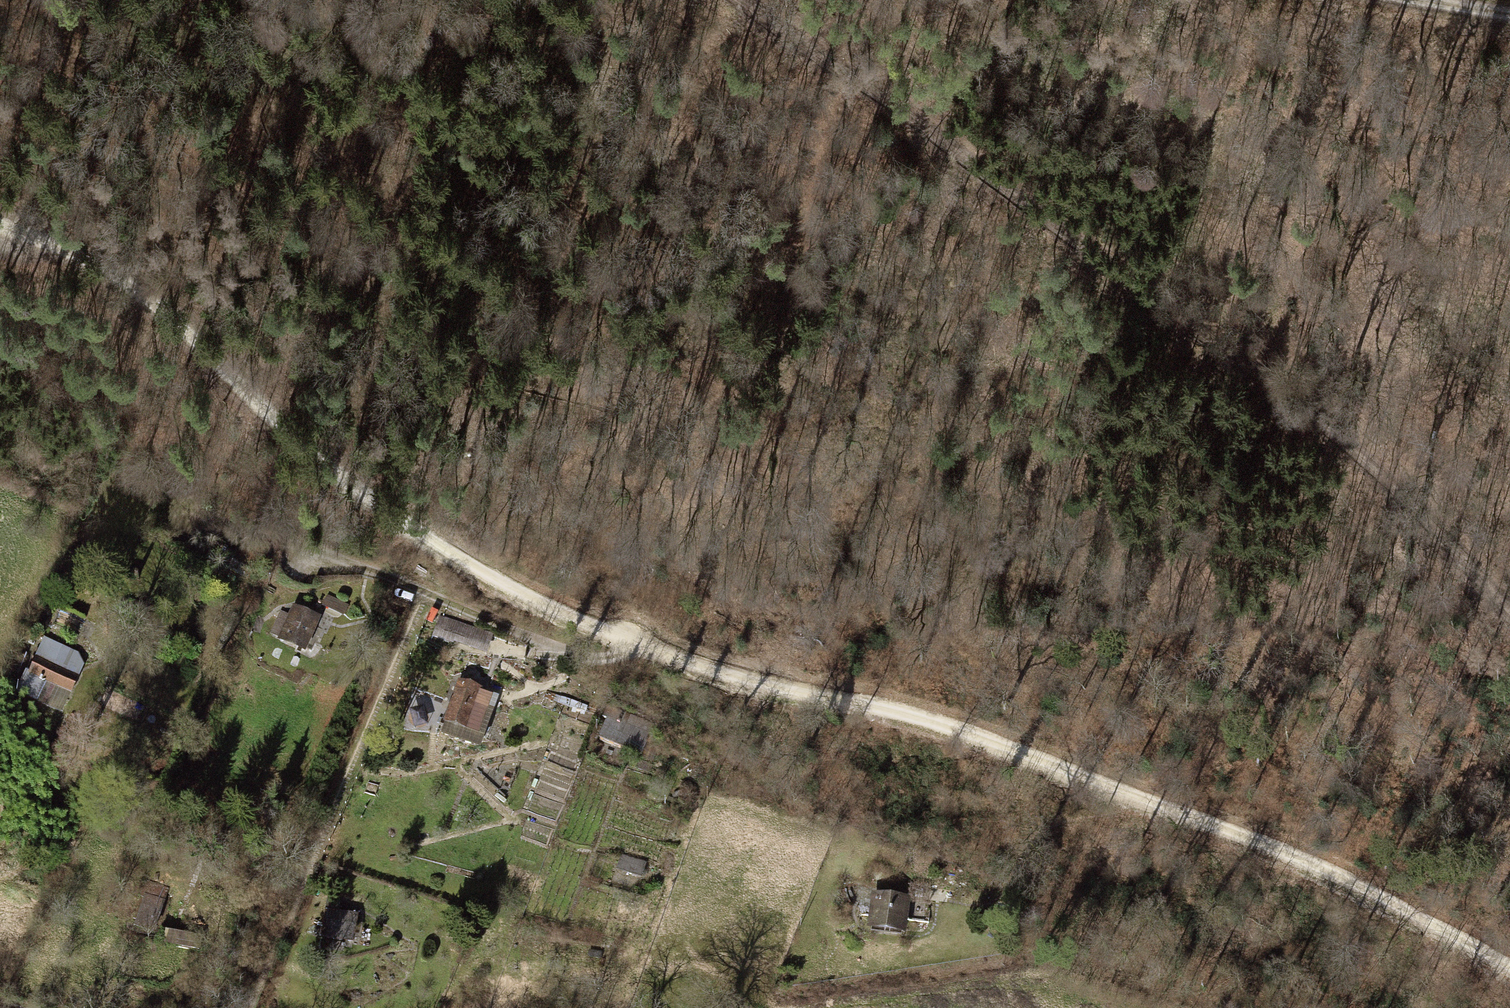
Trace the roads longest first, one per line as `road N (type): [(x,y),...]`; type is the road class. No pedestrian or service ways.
road 1 (track): [(1509,968),(1297,859),(896,712),(713,671),(553,608),(446,551),(329,471),(138,286),(96,260),(0,223)]
road 2 (motorway): [(0,436),(487,214),(819,91),(1122,0)]
road 3 (track): [(1509,615),(1403,494),(1329,430),(741,0)]
road 4 (motorway): [(0,230),(168,146),(532,0)]
road 5 (track): [(631,641),(618,656),(584,656),(322,551),(224,523)]

